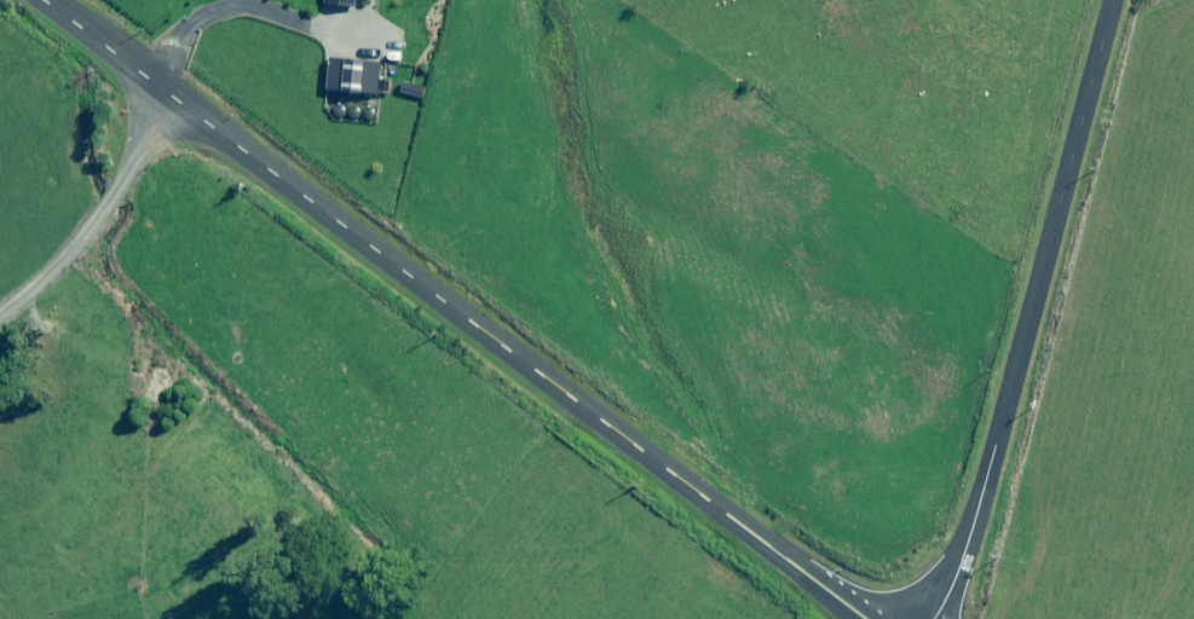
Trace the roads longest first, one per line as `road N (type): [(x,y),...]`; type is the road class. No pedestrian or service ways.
road 1 (secondary): [(863,618),(42,0)]
road 2 (tertiary): [(1110,0),(977,511),(933,618)]

